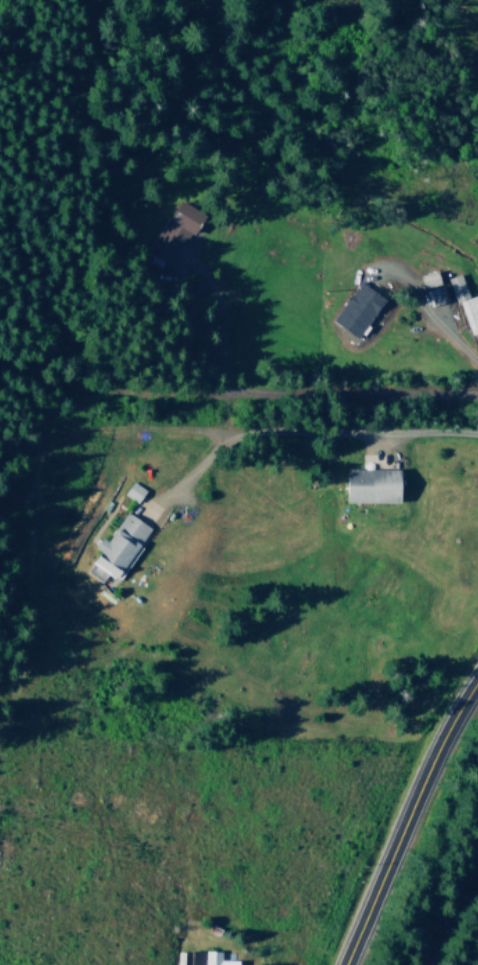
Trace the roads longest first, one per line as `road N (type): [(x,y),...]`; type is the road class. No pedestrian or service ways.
road 1 (tertiary): [(335,964),(411,793),(477,670)]

